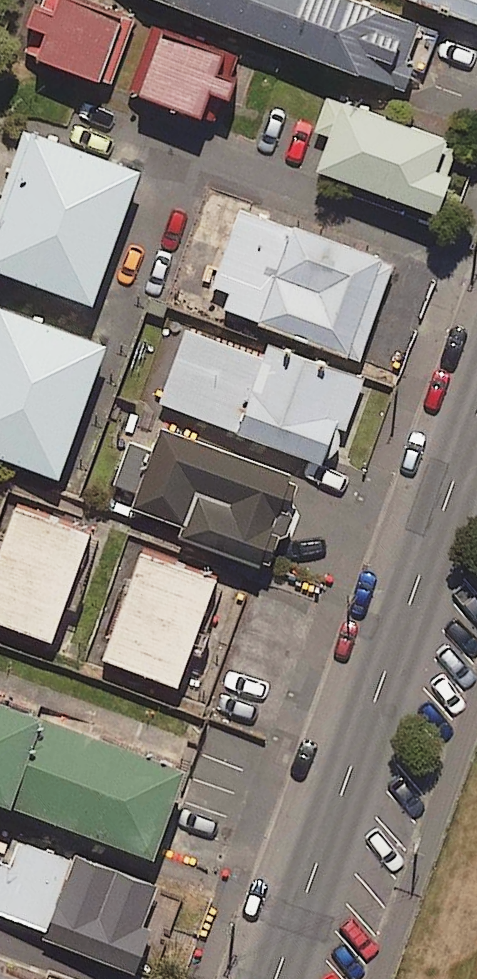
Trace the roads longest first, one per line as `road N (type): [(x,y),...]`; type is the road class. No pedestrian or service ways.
road 1 (residential): [(476,417),(274,978)]

